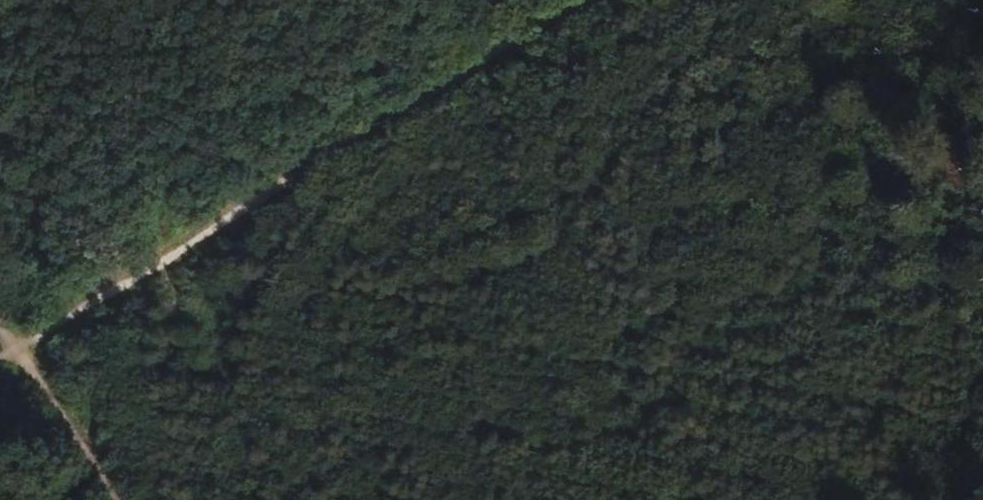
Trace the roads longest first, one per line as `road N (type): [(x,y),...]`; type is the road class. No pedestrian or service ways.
road 1 (track): [(0,347),(820,499)]
road 2 (track): [(606,0),(23,352)]
road 3 (track): [(23,352),(119,499)]
road 4 (track): [(23,352),(24,499)]

